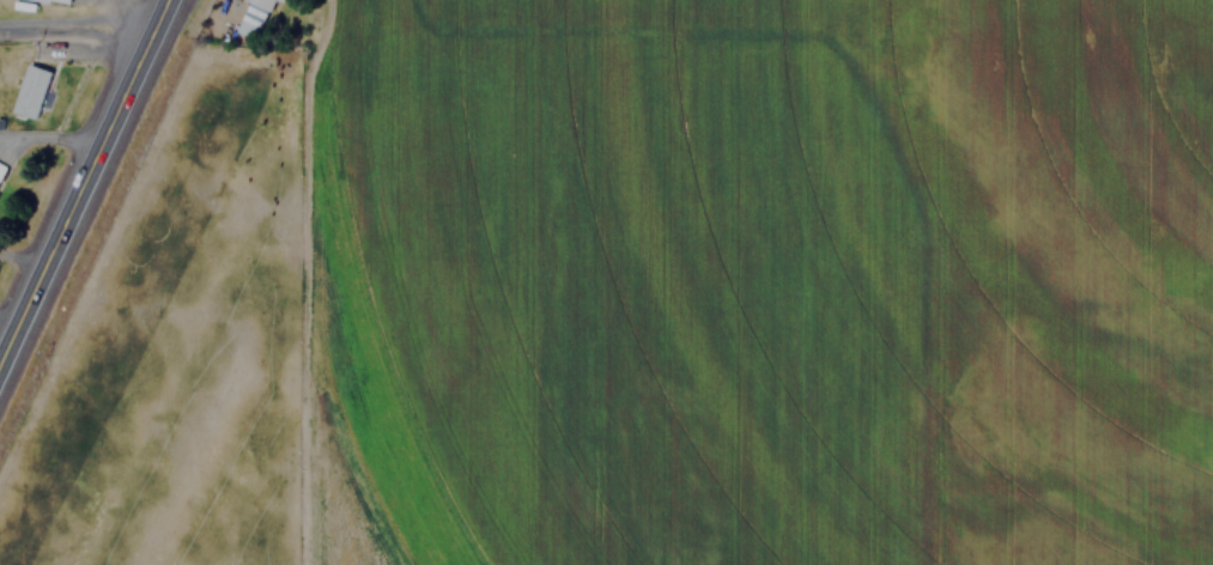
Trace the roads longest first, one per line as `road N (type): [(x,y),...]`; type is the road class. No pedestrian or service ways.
road 1 (trunk): [(0,359),(167,0)]

